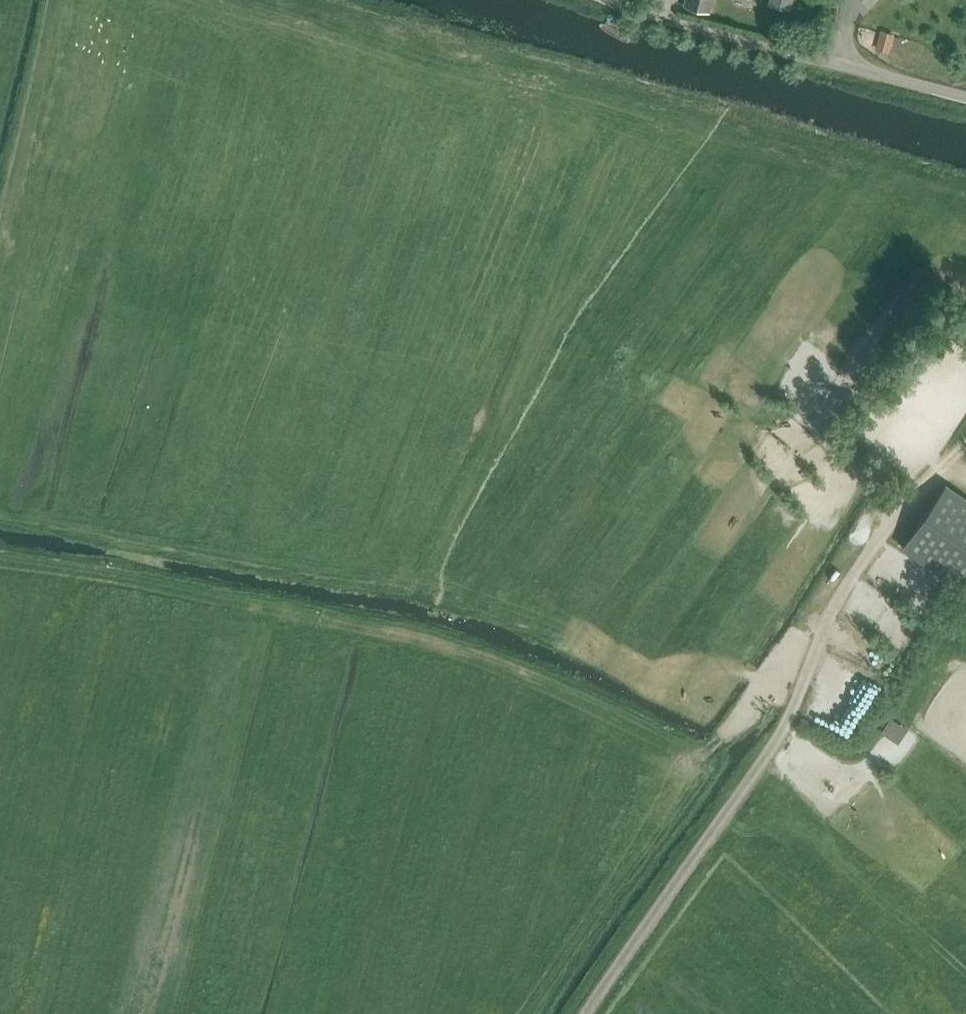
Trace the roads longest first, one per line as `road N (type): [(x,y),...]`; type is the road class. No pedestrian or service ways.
road 1 (track): [(581,1013),(780,730),(818,635)]

